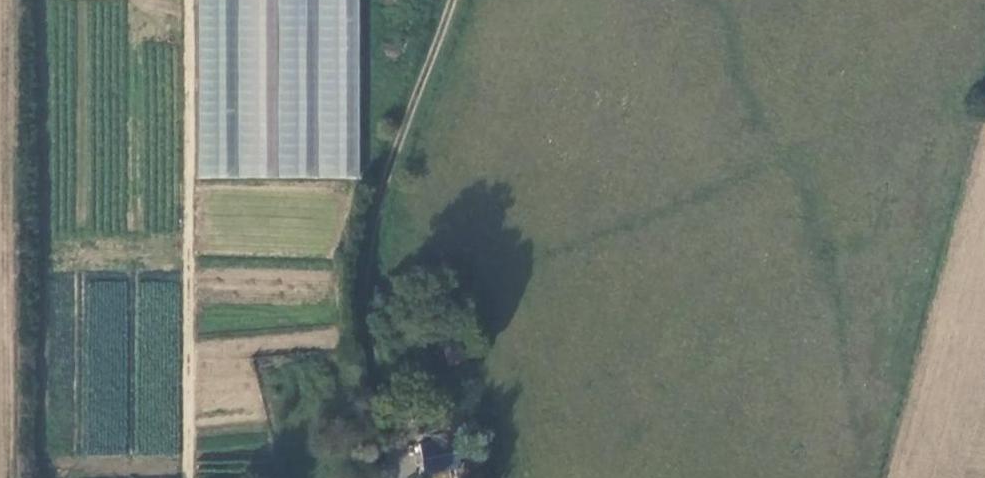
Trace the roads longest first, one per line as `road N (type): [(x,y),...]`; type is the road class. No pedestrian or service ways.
road 1 (track): [(399,477),(363,313),(367,243),(454,0)]

